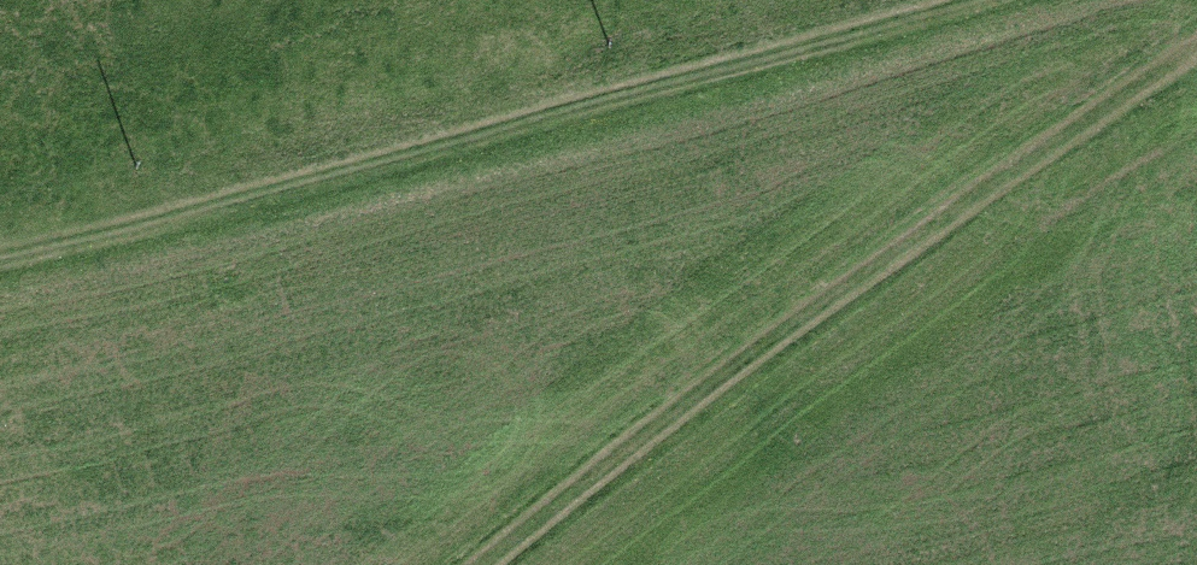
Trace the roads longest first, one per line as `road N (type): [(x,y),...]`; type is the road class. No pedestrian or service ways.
road 1 (track): [(0,263),(619,113),(1027,0)]
road 2 (track): [(486,564),(638,443),(1196,65)]

